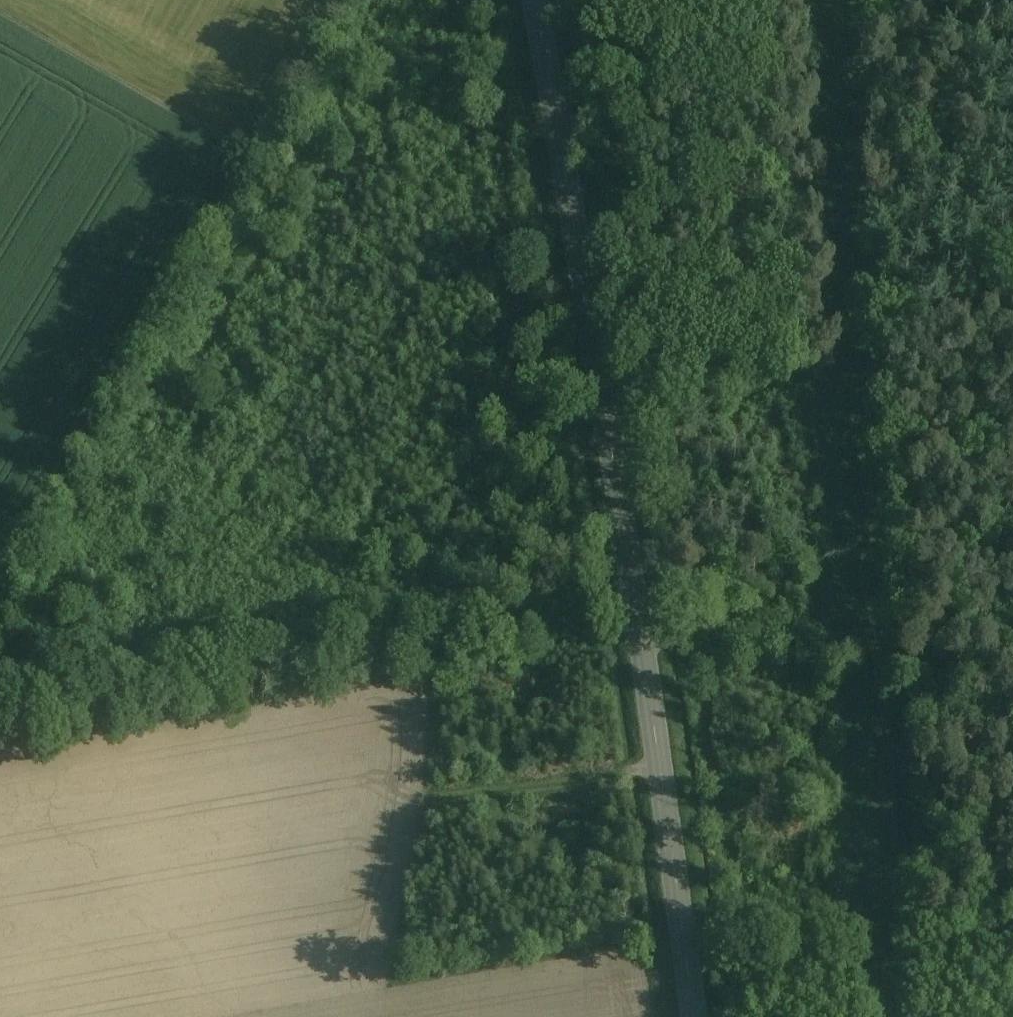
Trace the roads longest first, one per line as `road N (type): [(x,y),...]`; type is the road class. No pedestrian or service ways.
road 1 (tertiary): [(534,0),(629,554),(693,1016)]

